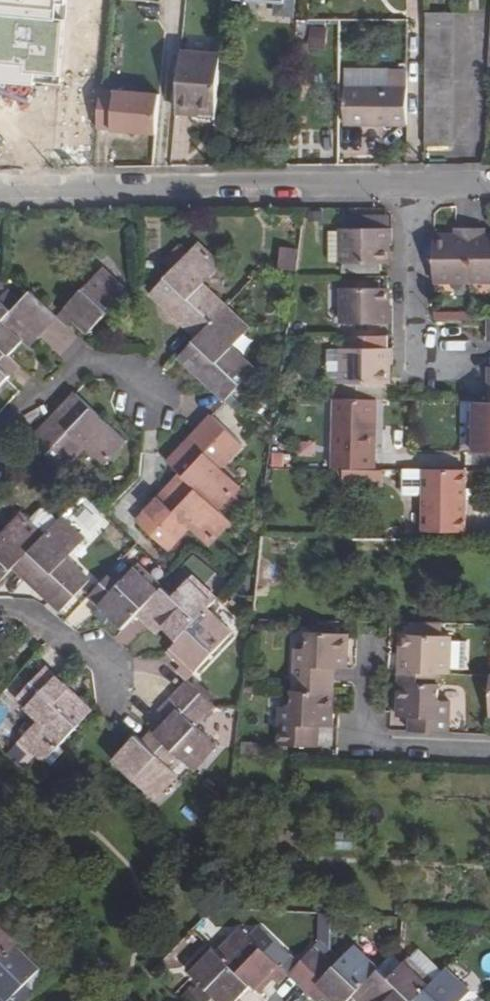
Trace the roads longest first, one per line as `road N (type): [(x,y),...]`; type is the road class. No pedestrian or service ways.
road 1 (residential): [(418,185),(0,188)]
road 2 (residential): [(163,399),(121,360),(81,359),(0,442)]
road 3 (residential): [(456,364),(421,349),(418,185)]
road 4 (residential): [(370,673),(366,746),(489,752)]
road 5 (residential): [(114,694),(110,658),(0,611)]

